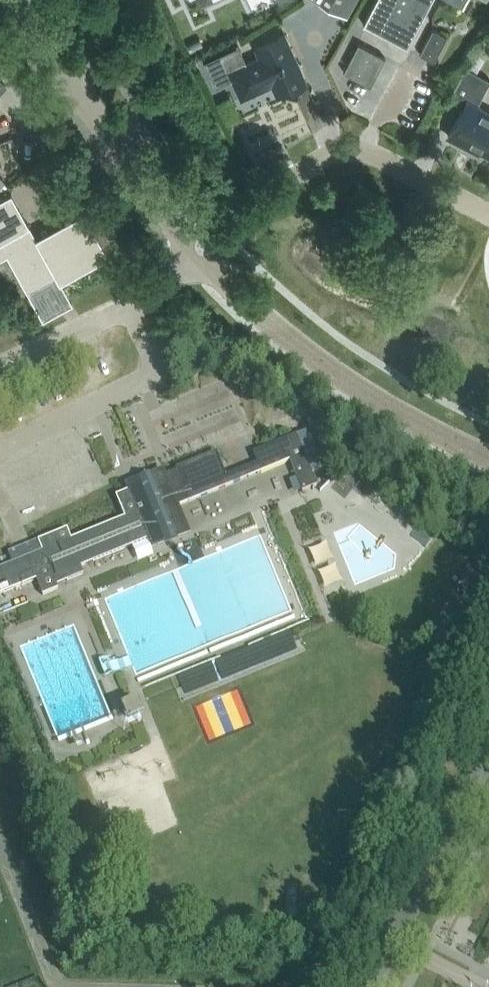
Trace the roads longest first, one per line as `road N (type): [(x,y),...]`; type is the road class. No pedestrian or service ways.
road 1 (residential): [(194,250),(326,158),(350,150),(488,215)]
road 2 (unclassified): [(194,250),(13,0)]
road 3 (residential): [(368,986),(488,751)]
road 4 (residential): [(488,458),(288,342)]
road 5 (unclassified): [(288,342),(194,250)]

